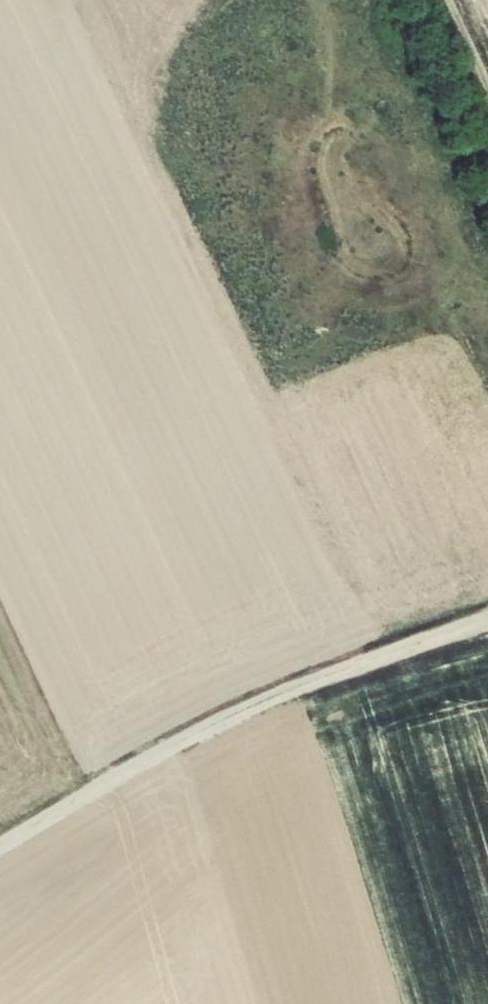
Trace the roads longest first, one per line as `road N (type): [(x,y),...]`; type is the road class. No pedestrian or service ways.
road 1 (track): [(0,845),(157,750),(332,672),(487,620)]

